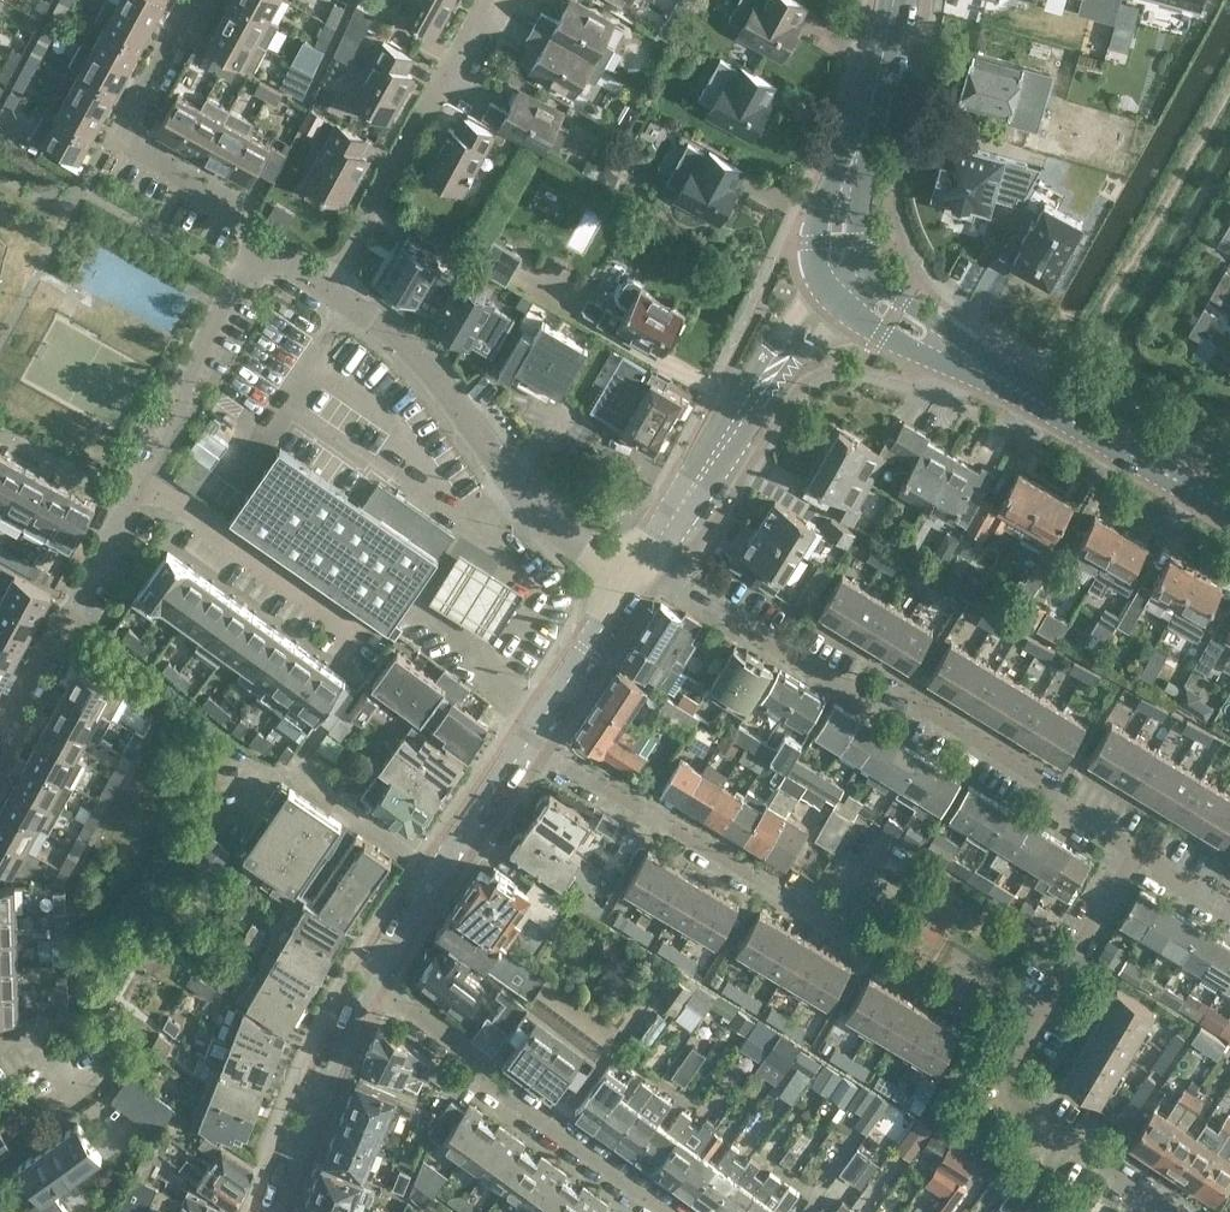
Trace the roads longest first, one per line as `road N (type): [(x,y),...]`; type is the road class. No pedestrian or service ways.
road 1 (residential): [(1138,852),(1061,805),(1038,774),(902,694),(867,701),(663,576),(632,569)]
road 2 (residential): [(891,837),(834,930),(524,737)]
road 3 (residential): [(1171,1211),(1018,1106),(1016,1058),(1138,852)]
road 4 (residential): [(370,974),(472,1056),(481,1078),(667,1211)]
road 5 (residential): [(632,569),(578,542),(522,495),(448,392),(372,322)]
road 6 (tertiary): [(829,292),(632,569)]
road 7 (residential): [(494,0),(334,286)]
road 8 (residential): [(264,239),(232,204),(129,138),(128,124),(197,0)]
road 9 (residential): [(0,741),(148,481)]
road 10 (tertiary): [(524,737),(370,974)]
road 11 (residential): [(148,481),(183,423),(189,378),(264,239)]
road 12 (residential): [(148,481),(359,634)]
road 13 (tertiary): [(370,974),(274,1211)]
road 14 (secondary): [(1229,515),(1013,385)]
road 15 (secondary): [(829,292),(880,336),(1013,385)]
road 16 (tertiary): [(632,569),(524,737)]
road 17 (secondary): [(1013,385),(865,264)]
road 18 (secondary): [(858,149),(829,193),(815,243),(829,292)]
road 19 (secondary): [(858,149),(894,0)]

